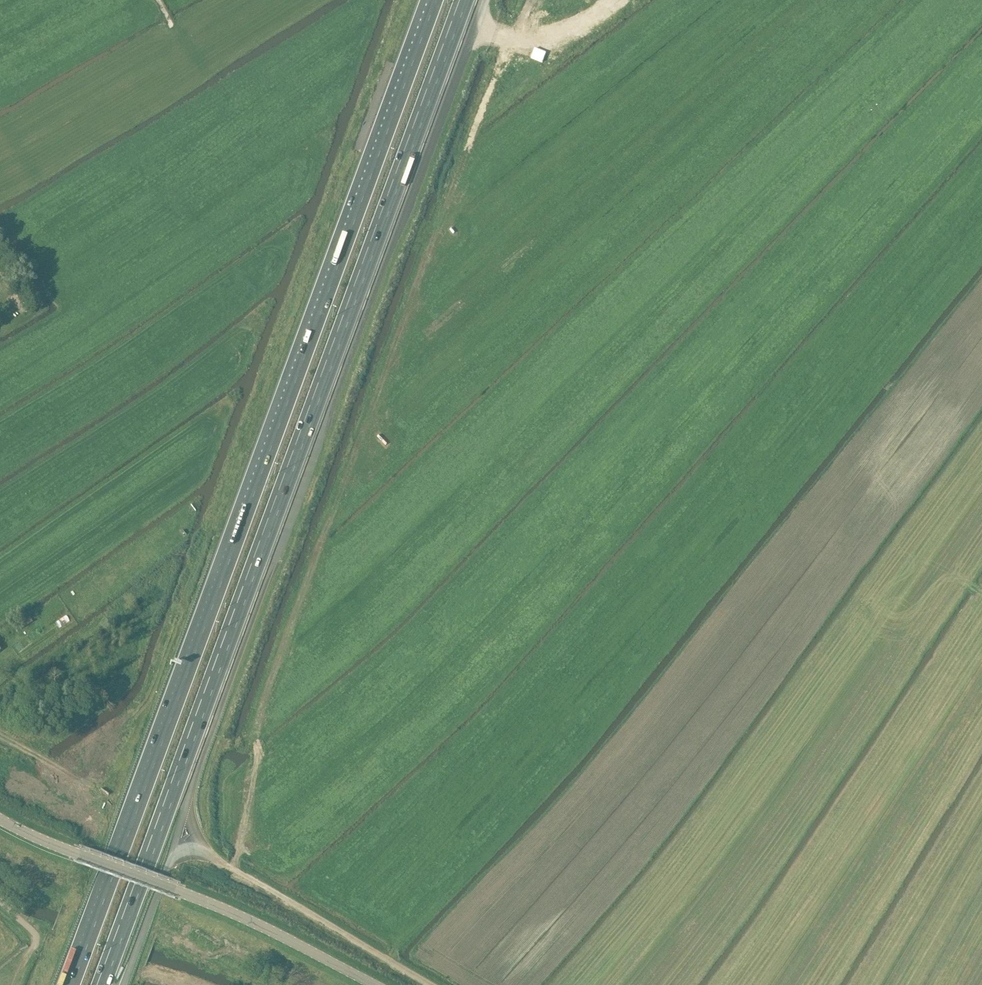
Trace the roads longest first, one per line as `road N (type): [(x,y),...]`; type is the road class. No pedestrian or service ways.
road 1 (tertiary): [(225,871),(435,334),(506,240),(614,146),(726,75),(760,46),(791,0)]
road 2 (motorway): [(357,216),(73,984)]
road 3 (motorway): [(268,531),(349,398),(473,116),(540,0)]
road 4 (motorway): [(268,531),(463,0)]
road 5 (motorway): [(100,984),(268,531)]
road 6 (unclassified): [(374,984),(246,919),(0,821)]
road 7 (motorway): [(436,0),(357,216)]
road 8 (motorway): [(410,0),(357,216)]
road 9 (tertiary): [(225,871),(184,984)]

